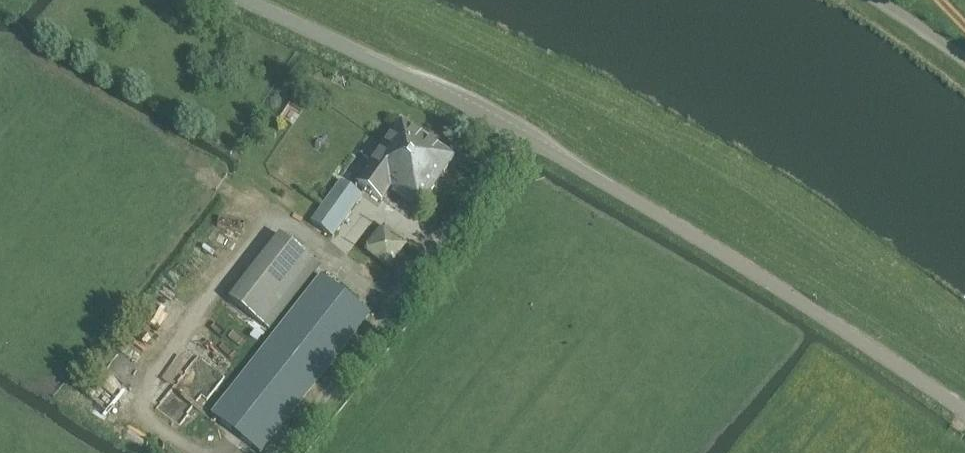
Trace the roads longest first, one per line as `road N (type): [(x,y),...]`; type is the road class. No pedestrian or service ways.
road 1 (tertiary): [(964,411),(542,146),(243,0)]

